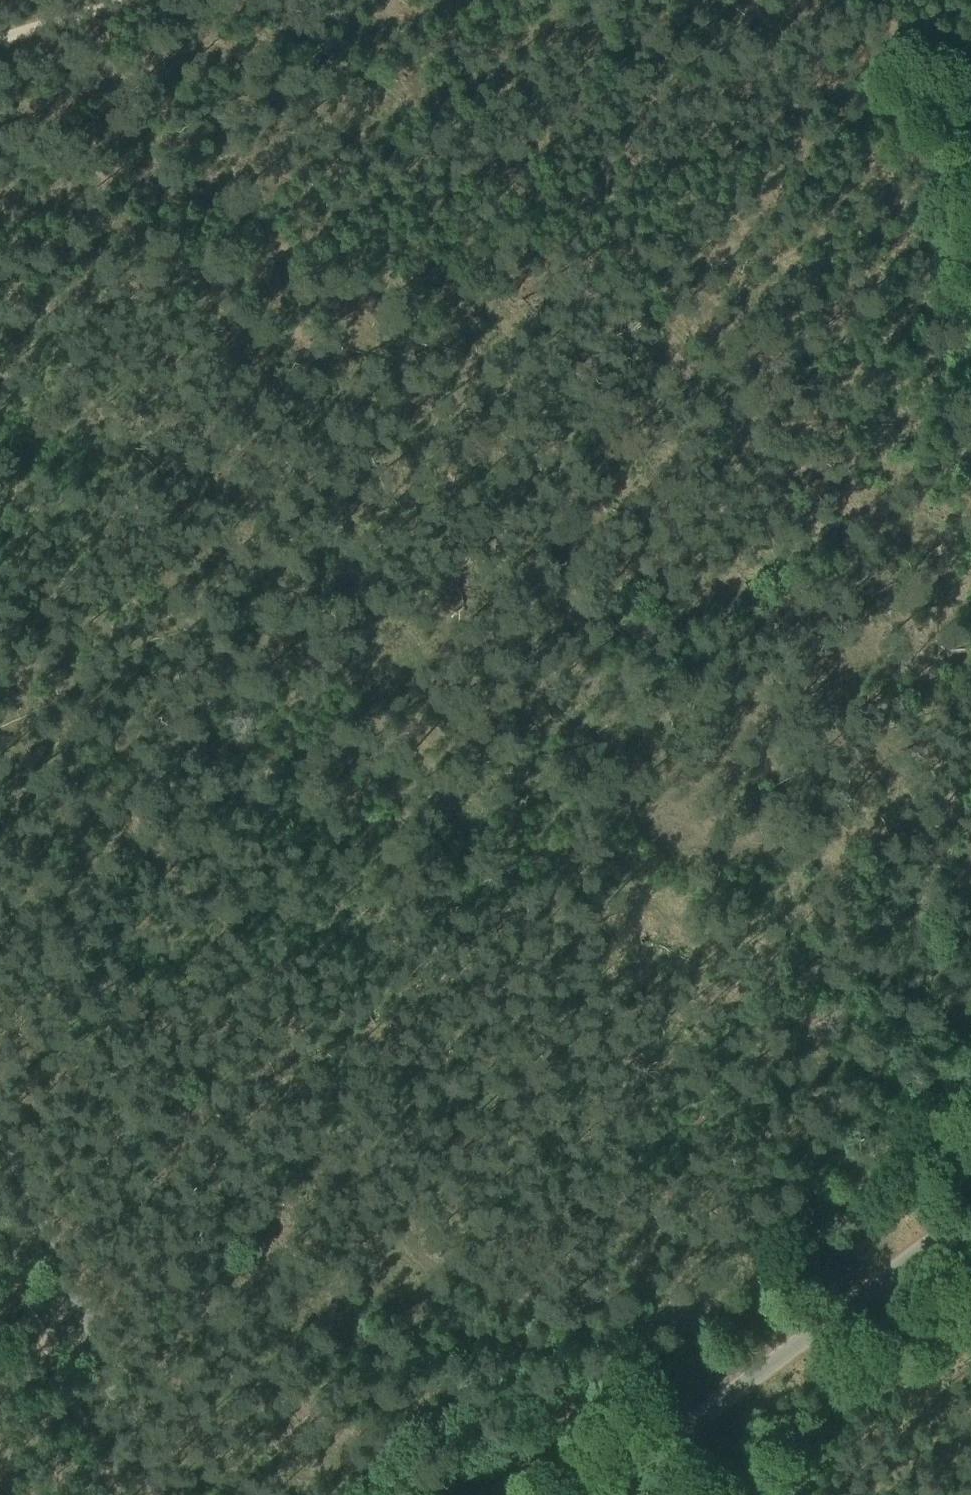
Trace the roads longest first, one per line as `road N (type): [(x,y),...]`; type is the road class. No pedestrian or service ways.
road 1 (unclassified): [(970,1220),(589,1494)]
road 2 (track): [(107,1494),(59,1363),(0,1245)]

